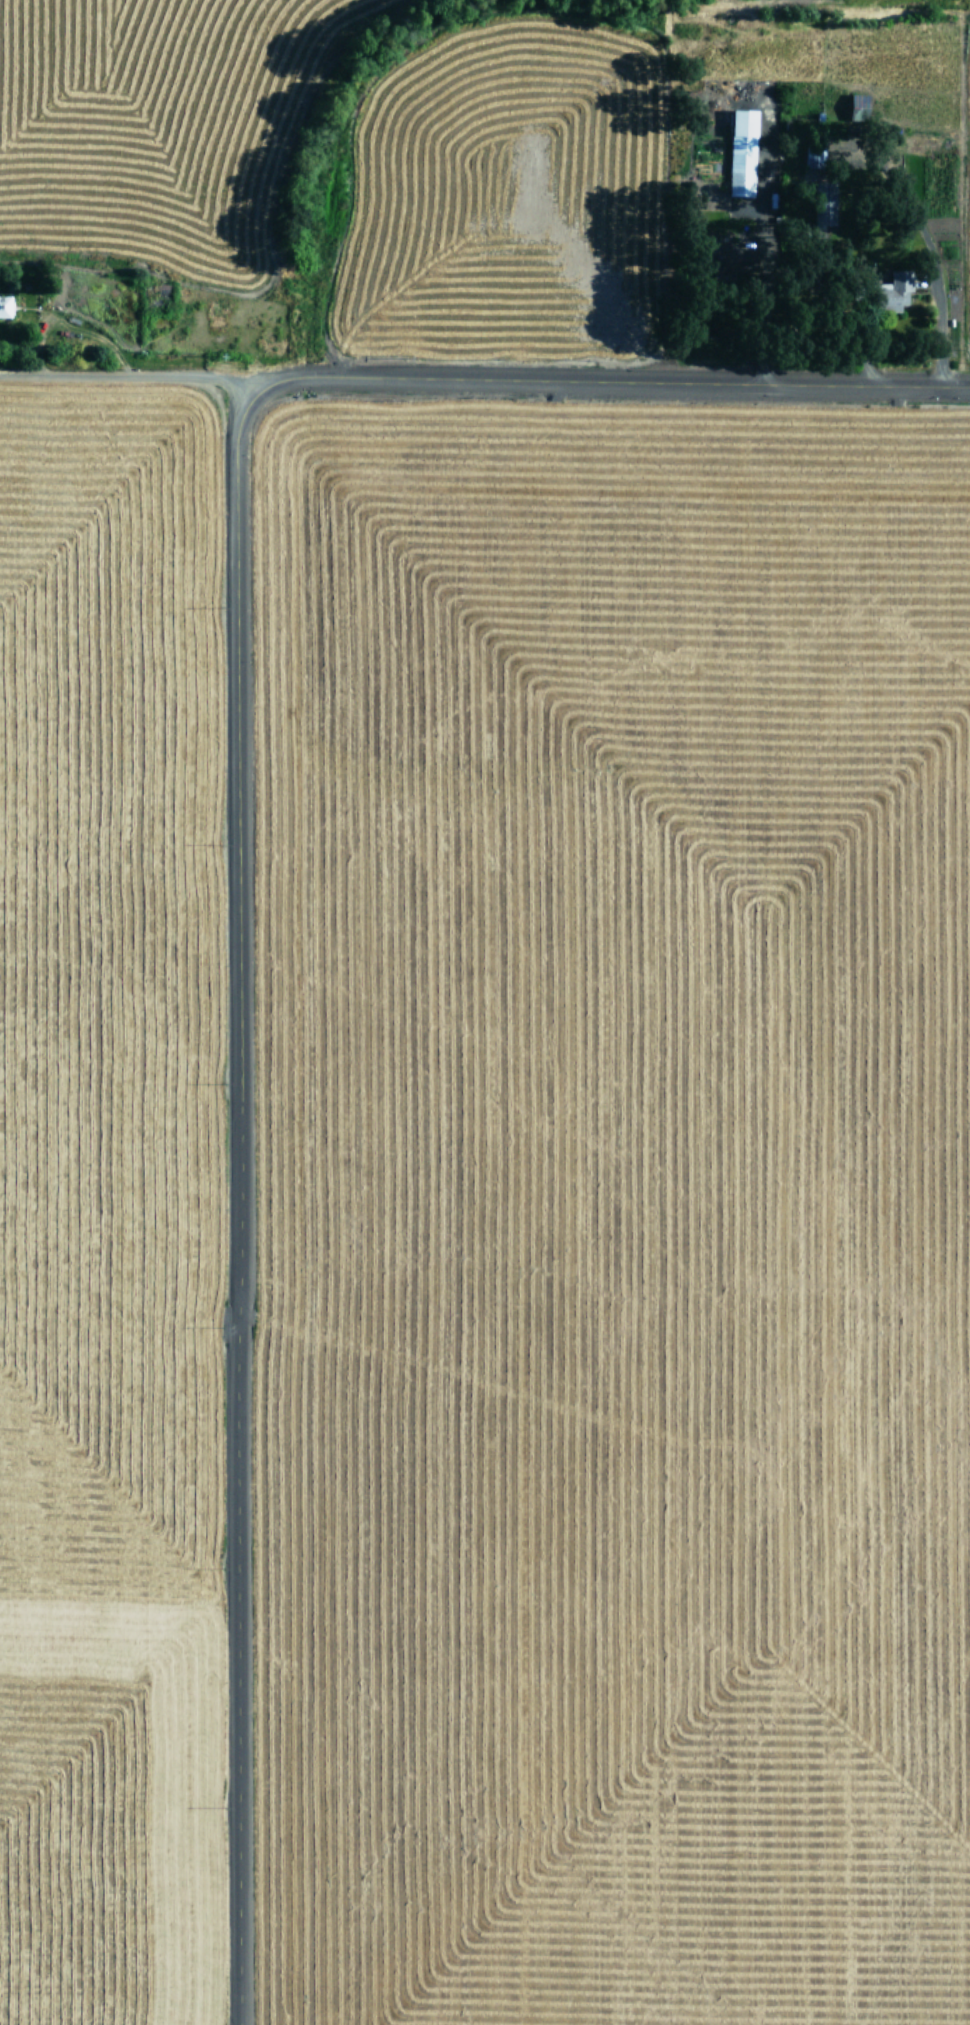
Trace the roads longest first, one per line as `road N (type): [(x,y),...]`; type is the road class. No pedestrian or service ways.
road 1 (tertiary): [(239,2024),(235,380)]
road 2 (tertiary): [(969,388),(235,380)]
road 3 (residential): [(235,380),(0,378)]

